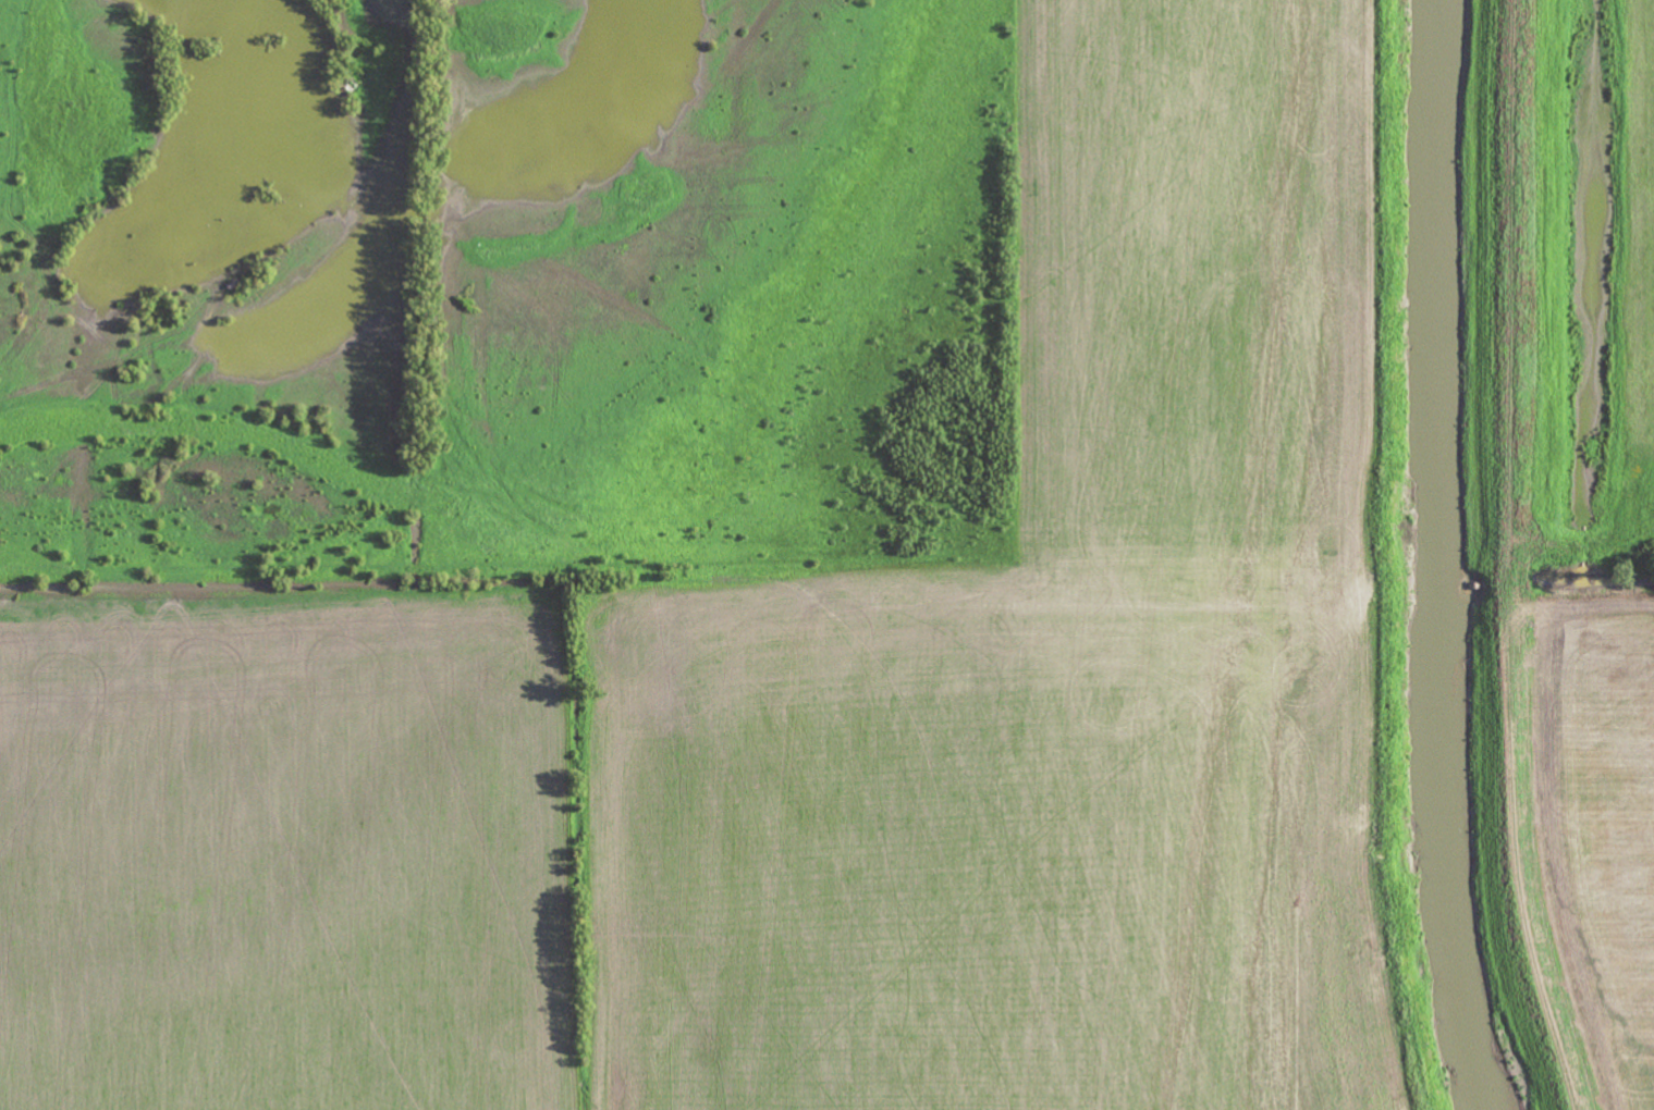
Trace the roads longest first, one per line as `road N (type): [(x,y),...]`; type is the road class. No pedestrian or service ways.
road 1 (track): [(1428,1109),(1390,951),(1381,839),(1378,0)]

